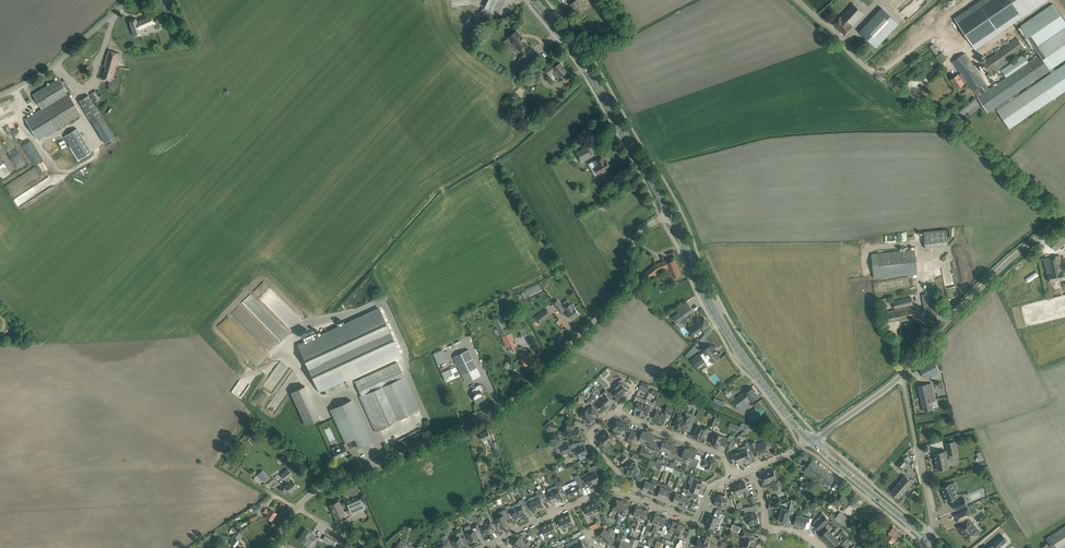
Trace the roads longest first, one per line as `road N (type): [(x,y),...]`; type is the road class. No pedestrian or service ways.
road 1 (unclassified): [(300,510),(322,489),(511,399),(615,301),(643,231),(670,215)]
road 2 (unclassified): [(1064,215),(876,74),(795,0)]
road 3 (secondary): [(810,440),(711,307),(670,215)]
road 4 (secondary): [(670,215),(597,82),(534,0)]
road 5 (unclassified): [(901,371),(1005,264),(1064,215)]
road 6 (unclassified): [(923,536),(932,526),(901,371)]
road 7 (unclassified): [(0,96),(37,79),(128,0)]
road 8 (secondary): [(923,536),(810,440)]
road 9 (residential): [(730,478),(717,453),(614,414)]
road 10 (residential): [(495,541),(615,487)]

